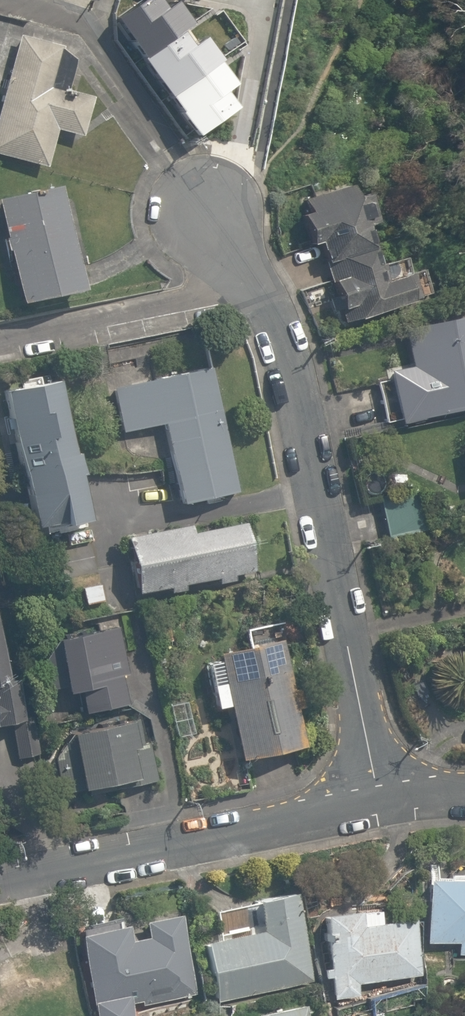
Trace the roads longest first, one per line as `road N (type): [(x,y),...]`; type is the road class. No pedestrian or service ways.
road 1 (residential): [(380,803),(294,388),(269,310),(182,181)]
road 2 (residential): [(0,882),(380,803)]

